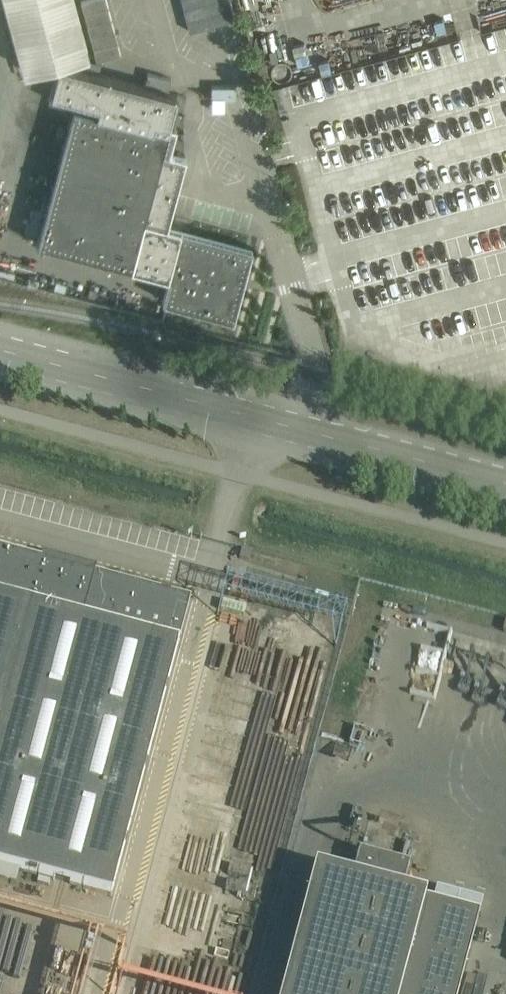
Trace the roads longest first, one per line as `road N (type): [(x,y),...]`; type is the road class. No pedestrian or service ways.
road 1 (unclassified): [(505,482),(0,348)]

